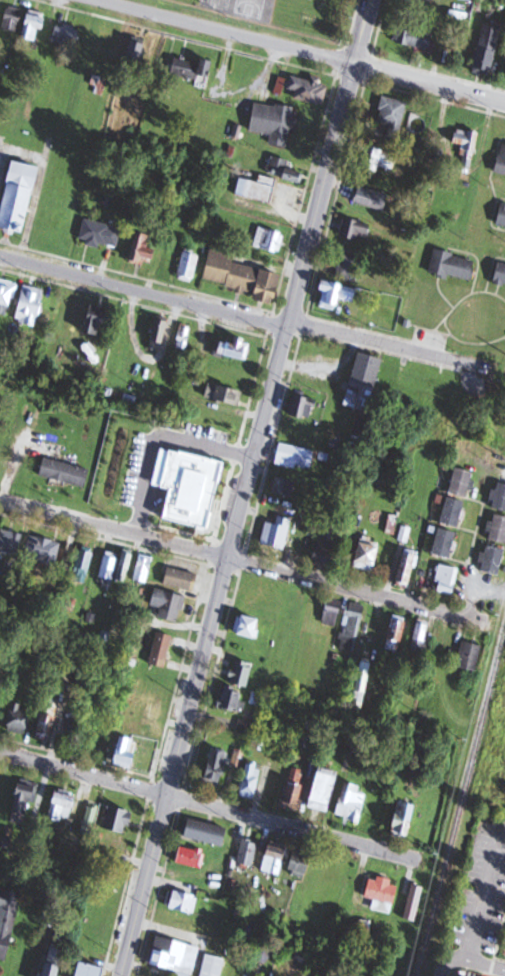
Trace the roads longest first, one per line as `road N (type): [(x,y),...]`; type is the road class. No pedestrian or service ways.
road 1 (residential): [(124,975),(371,0)]
road 2 (residential): [(420,857),(0,750)]
road 3 (residential): [(504,102),(103,0)]
road 4 (residential): [(289,325),(0,251)]
road 5 (residential): [(485,622),(230,557)]
road 6 (residential): [(230,557),(0,499)]
road 7 (residential): [(487,375),(289,325)]

